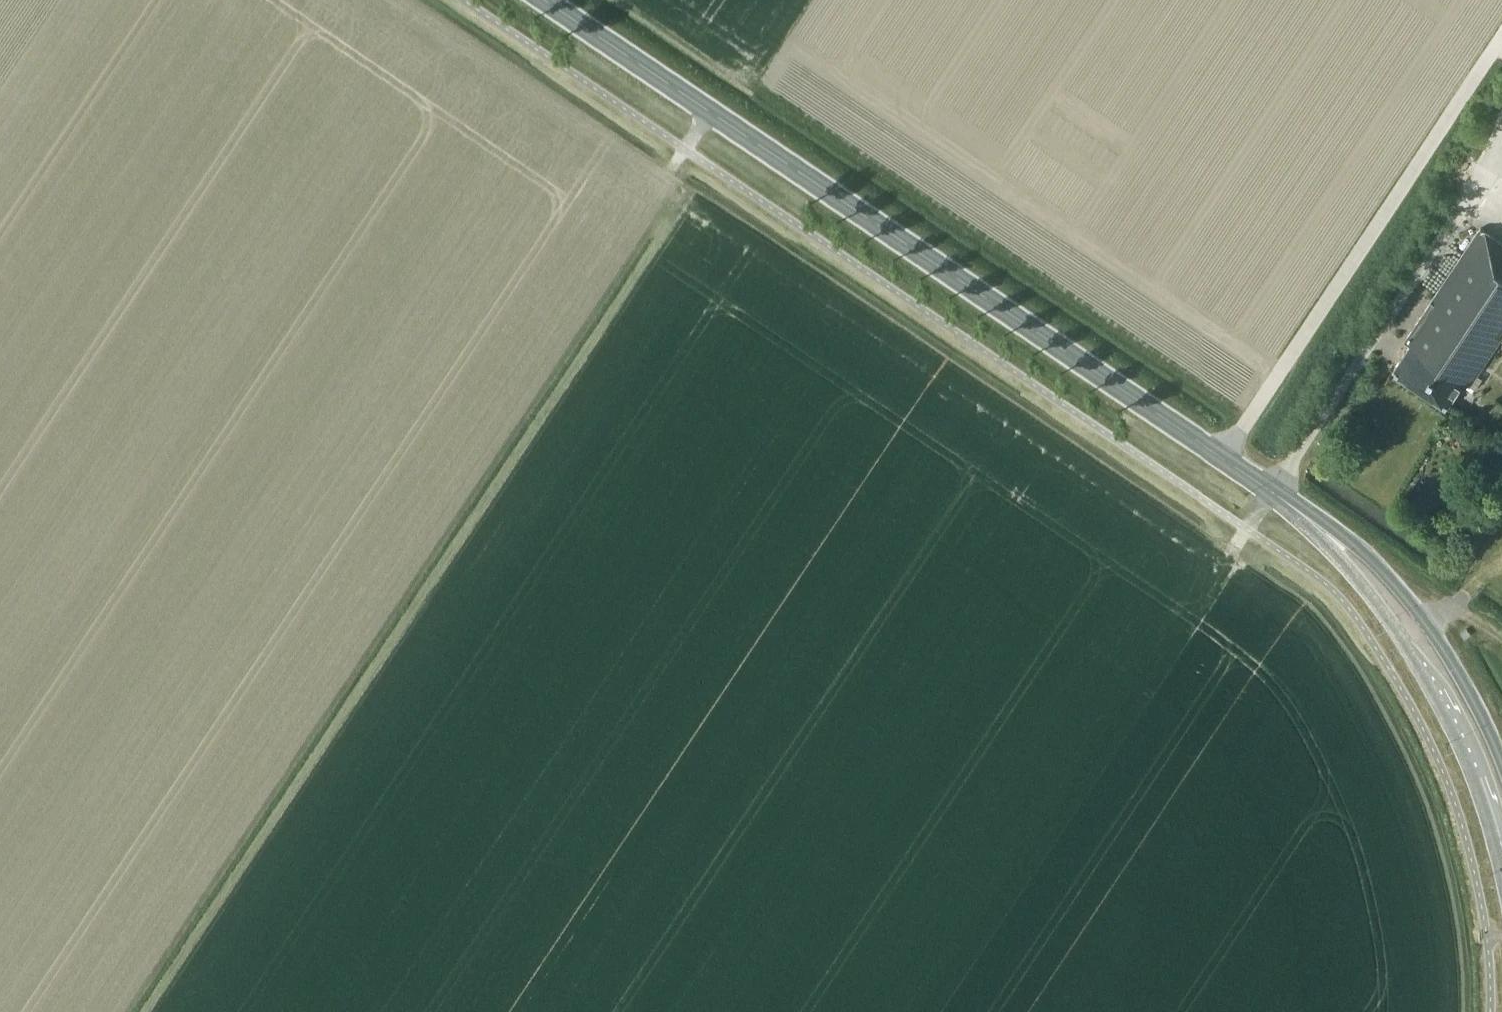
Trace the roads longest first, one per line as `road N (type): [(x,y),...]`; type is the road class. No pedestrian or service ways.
road 1 (primary): [(1342,549),(1278,495),(544,0)]
road 2 (primary): [(1342,549),(1431,659),(1501,815)]

